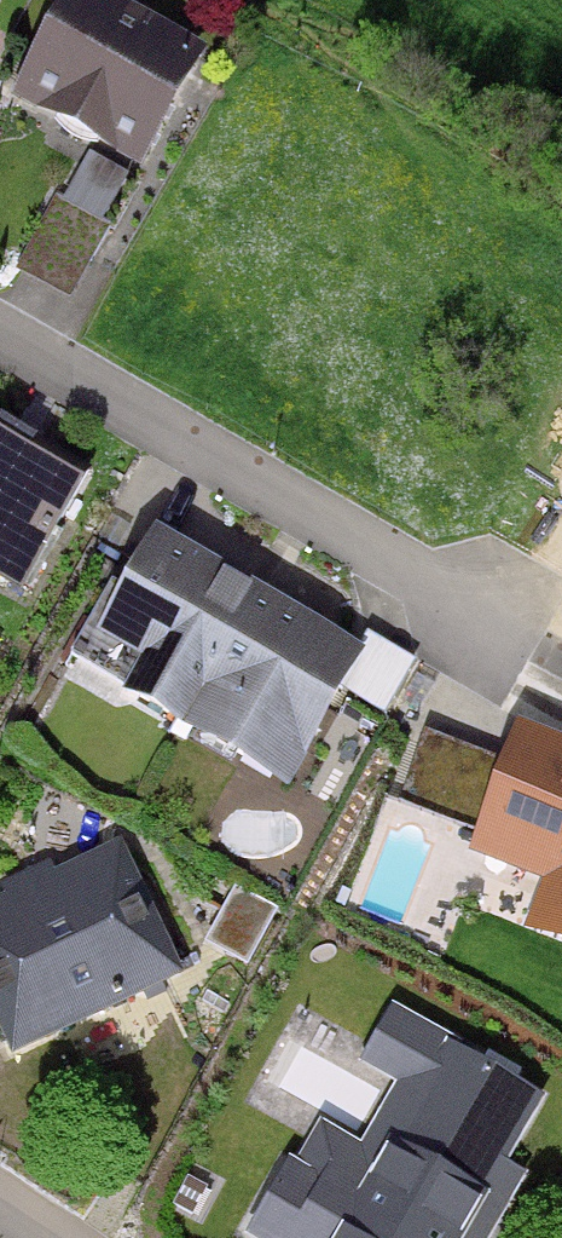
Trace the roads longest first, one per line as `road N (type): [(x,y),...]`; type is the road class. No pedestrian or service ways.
road 1 (residential): [(529,644),(0,336)]

